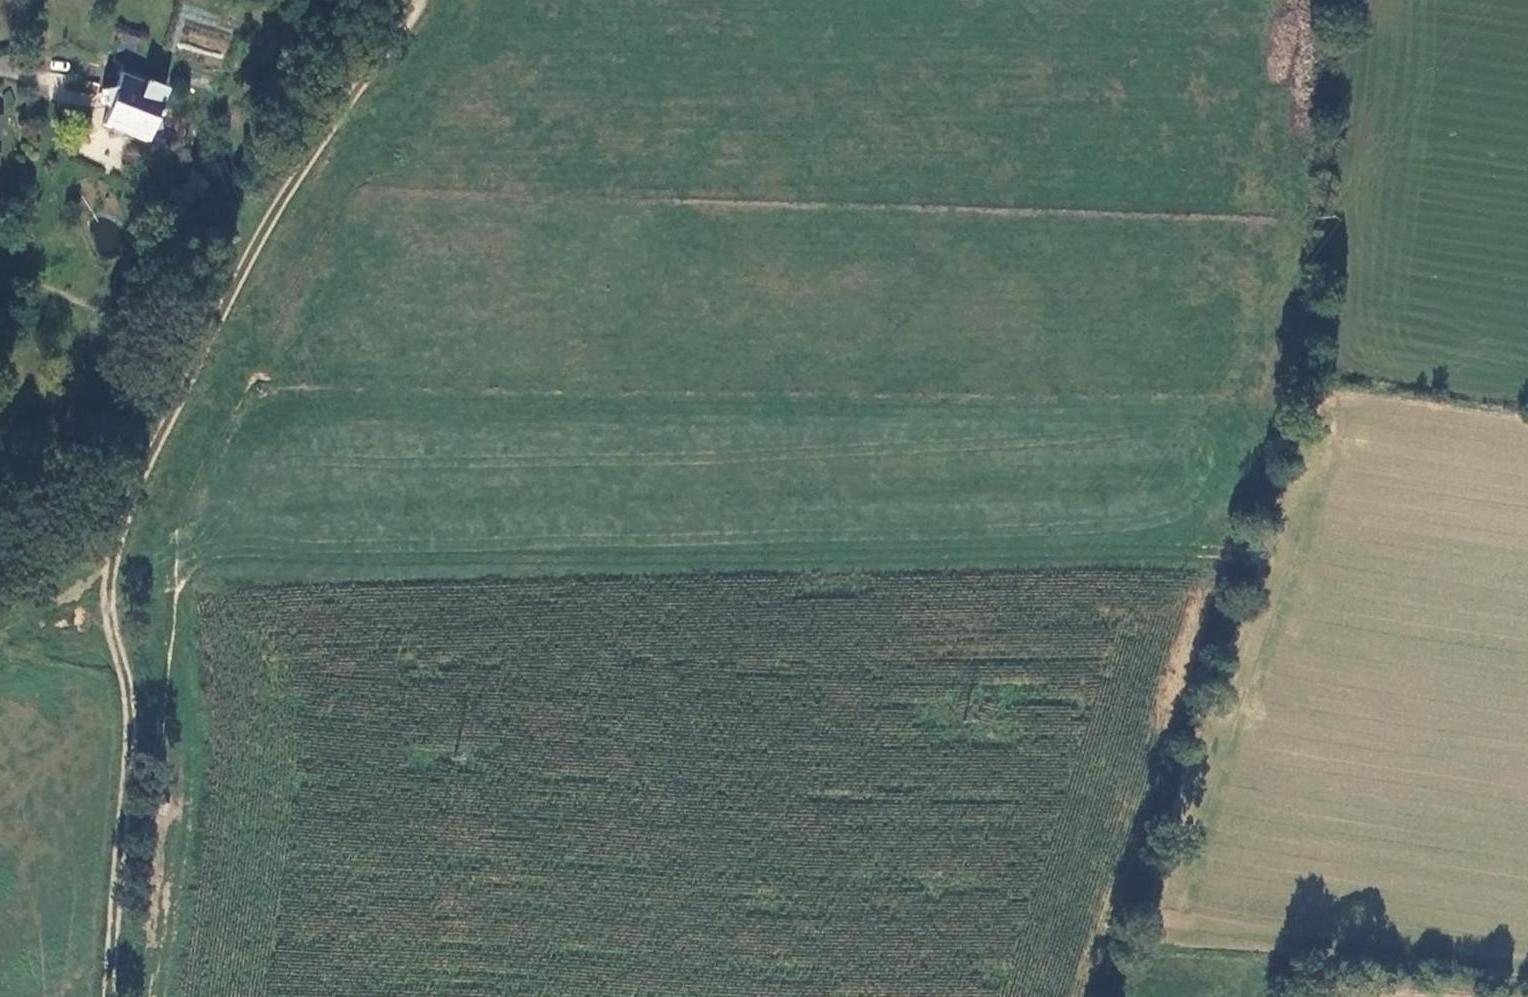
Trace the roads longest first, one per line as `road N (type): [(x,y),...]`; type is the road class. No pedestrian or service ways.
road 1 (track): [(140,488),(195,361),(288,190),(417,0)]
road 2 (track): [(109,996),(130,701),(103,607),(140,488)]

